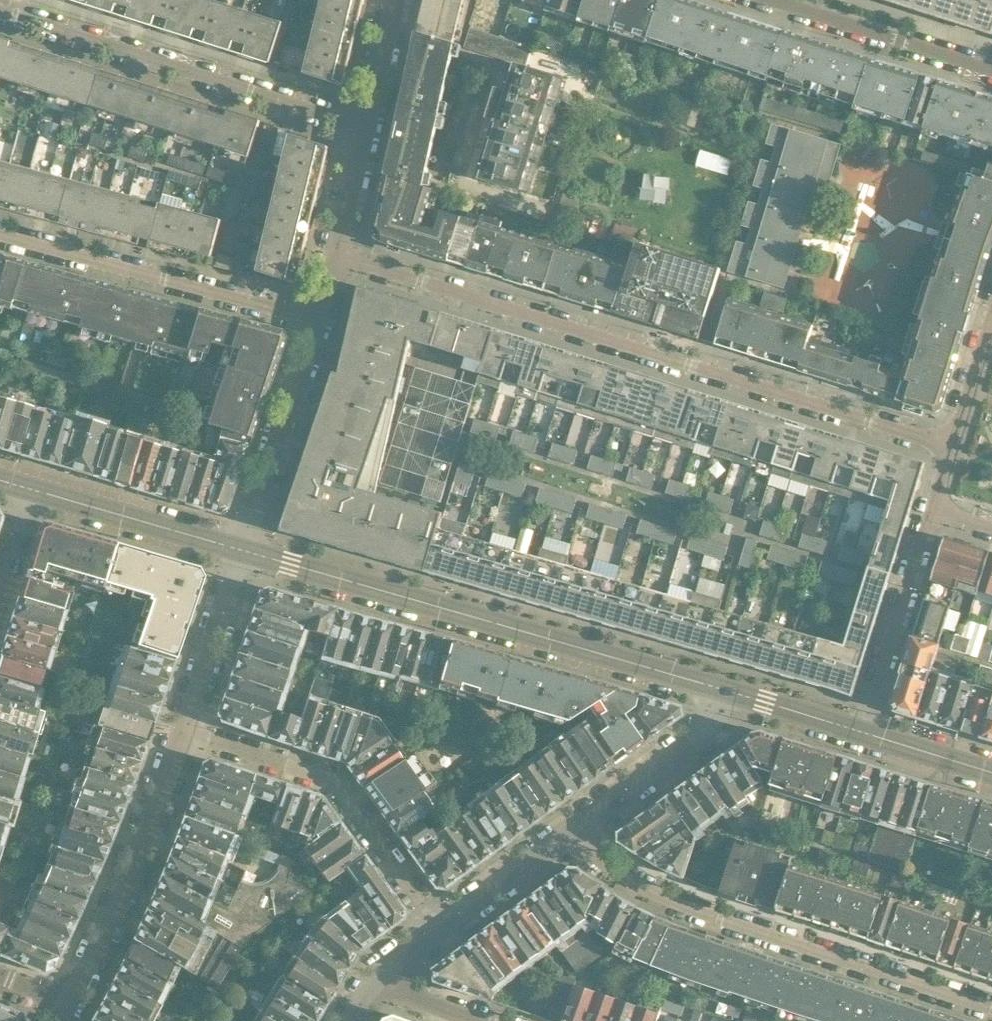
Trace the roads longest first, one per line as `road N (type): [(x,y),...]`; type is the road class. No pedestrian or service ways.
road 1 (residential): [(953,445),(338,256)]
road 2 (tertiary): [(245,551),(729,691)]
road 3 (residential): [(991,1001),(665,893),(573,829)]
road 4 (residential): [(0,11),(365,126)]
road 5 (residential): [(441,927),(327,777),(183,728)]
road 6 (residential): [(319,321),(0,233)]
road 7 (residential): [(70,1007),(183,728)]
road 8 (residential): [(245,551),(319,321)]
road 9 (residential): [(861,731),(936,506)]
road 10 (residential): [(771,0),(991,71)]
road 11 (tertiary): [(27,488),(245,551)]
road 12 (residential): [(573,829),(690,744),(729,691)]
road 13 (residential): [(183,728),(245,551)]
road 14 (residential): [(441,927),(573,829)]
road 15 (tertiary): [(729,691),(861,731)]
road 16 (residential): [(953,445),(991,313)]
road 17 (tertiary): [(861,731),(991,772)]
road 18 (residential): [(338,256),(365,126)]
road 19 (residential): [(365,126),(395,0)]

